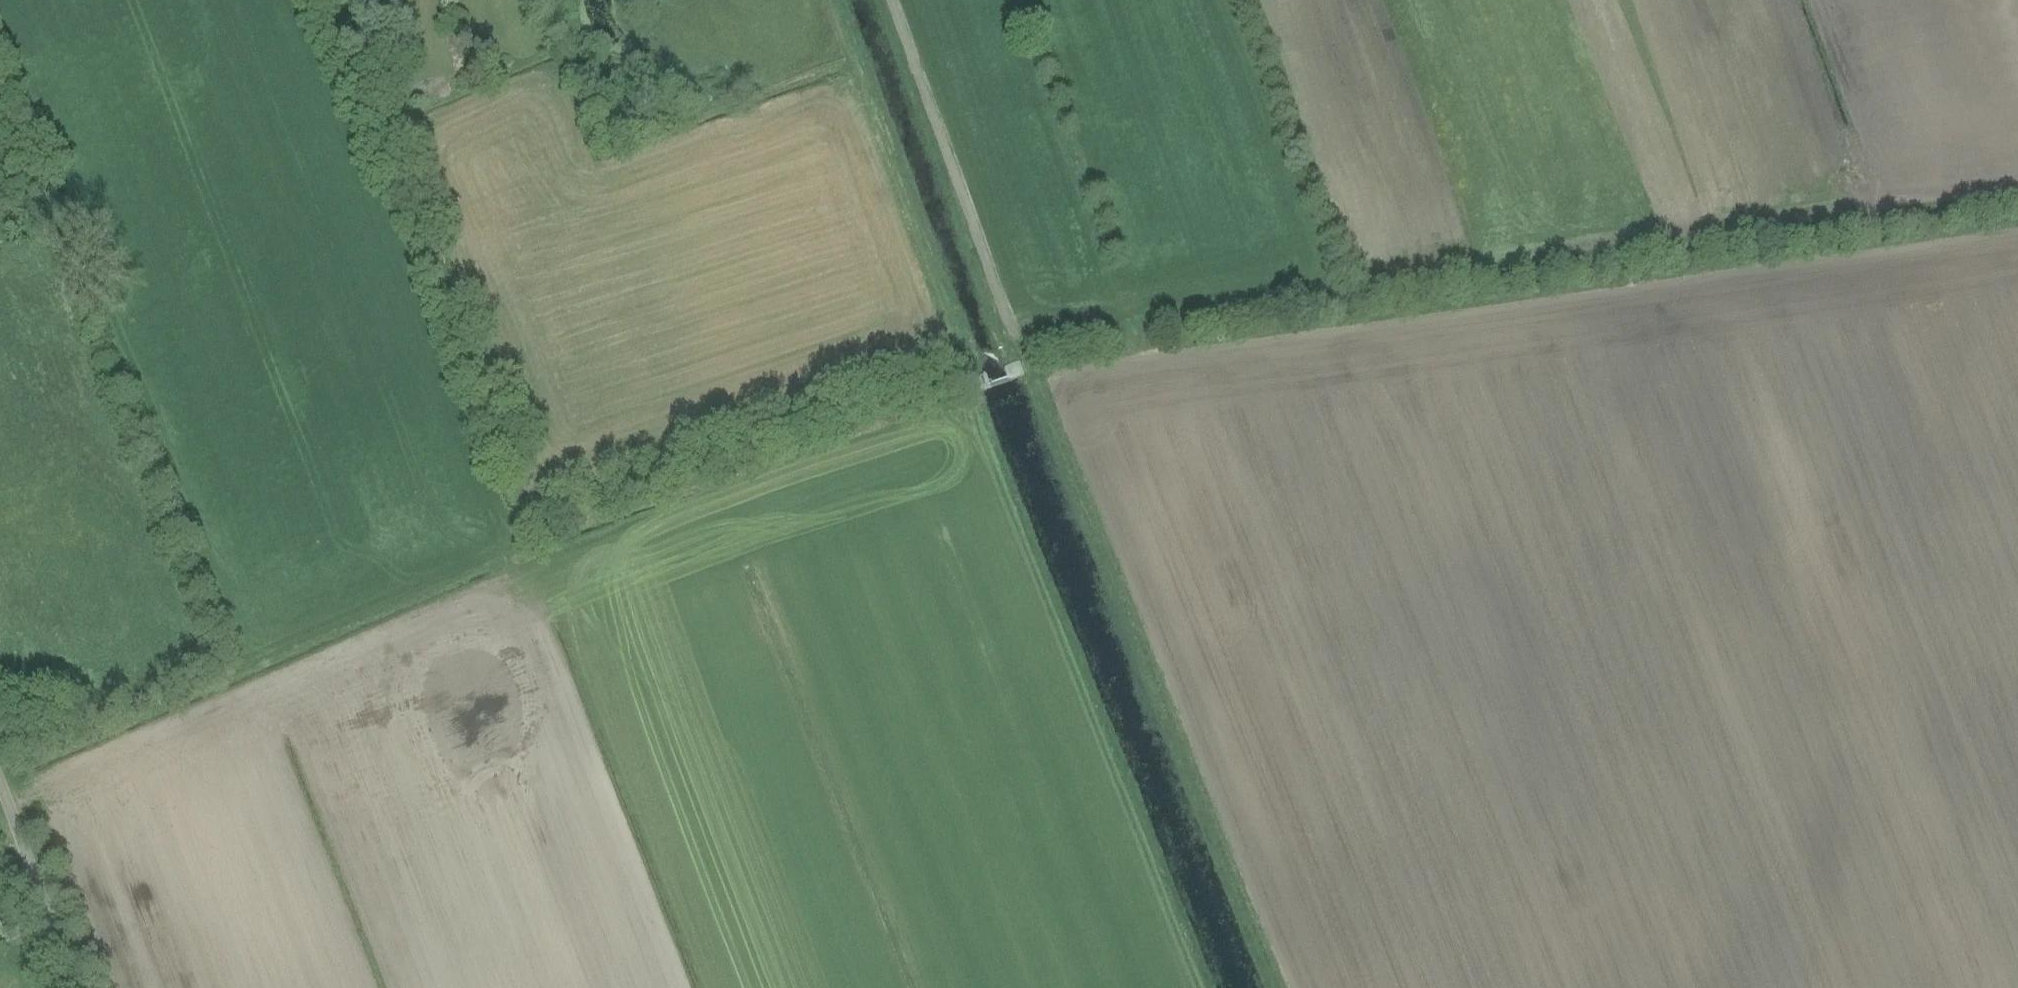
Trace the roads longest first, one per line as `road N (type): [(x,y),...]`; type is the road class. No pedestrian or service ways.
road 1 (track): [(972,384),(599,504),(570,511),(540,501),(527,488),(449,304),(333,0)]
road 2 (unclassified): [(71,987),(0,792)]

